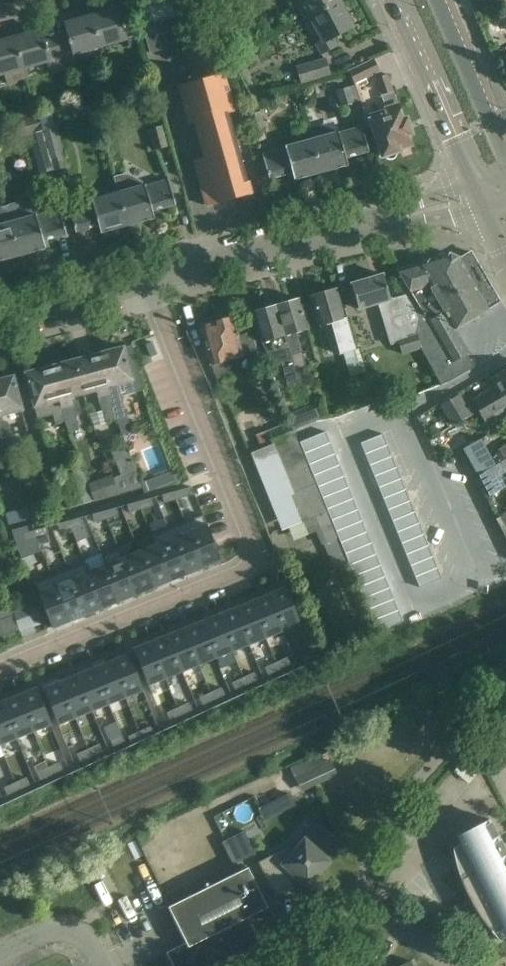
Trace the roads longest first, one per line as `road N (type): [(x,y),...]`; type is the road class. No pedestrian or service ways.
road 1 (residential): [(150,284),(259,564),(0,665)]
road 2 (tertiary): [(483,194),(150,284)]
road 3 (secondary): [(391,0),(483,194)]
road 4 (secondary): [(505,158),(438,0)]
road 5 (tertiary): [(150,284),(0,320)]

